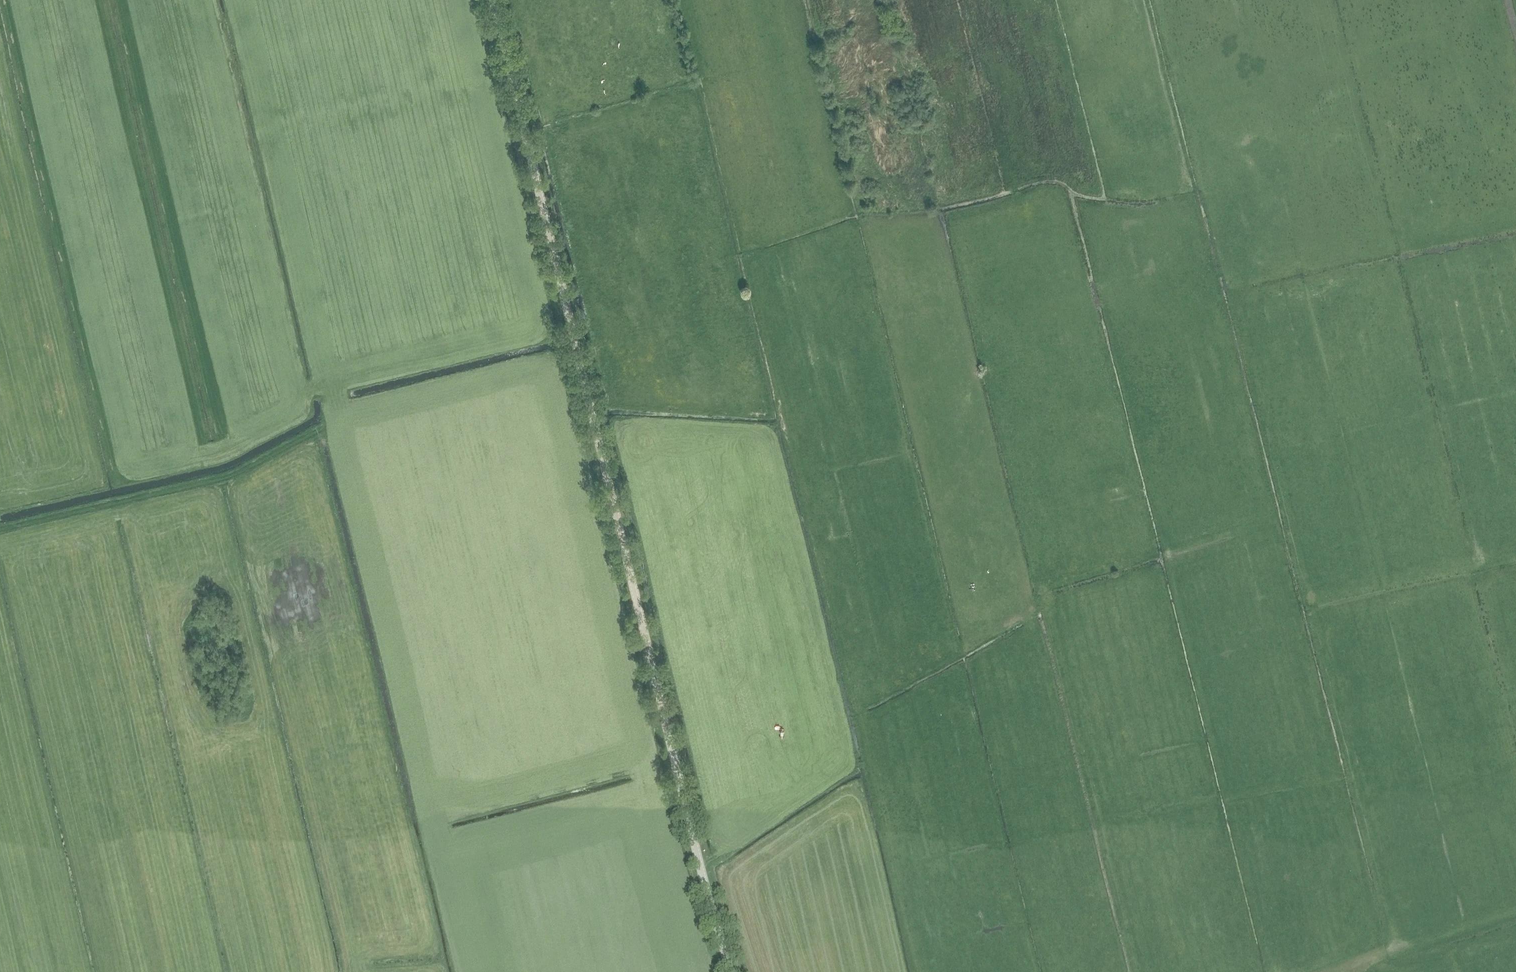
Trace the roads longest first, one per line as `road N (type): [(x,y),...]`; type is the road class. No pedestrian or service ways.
road 1 (tertiary): [(732,971),(493,0)]

